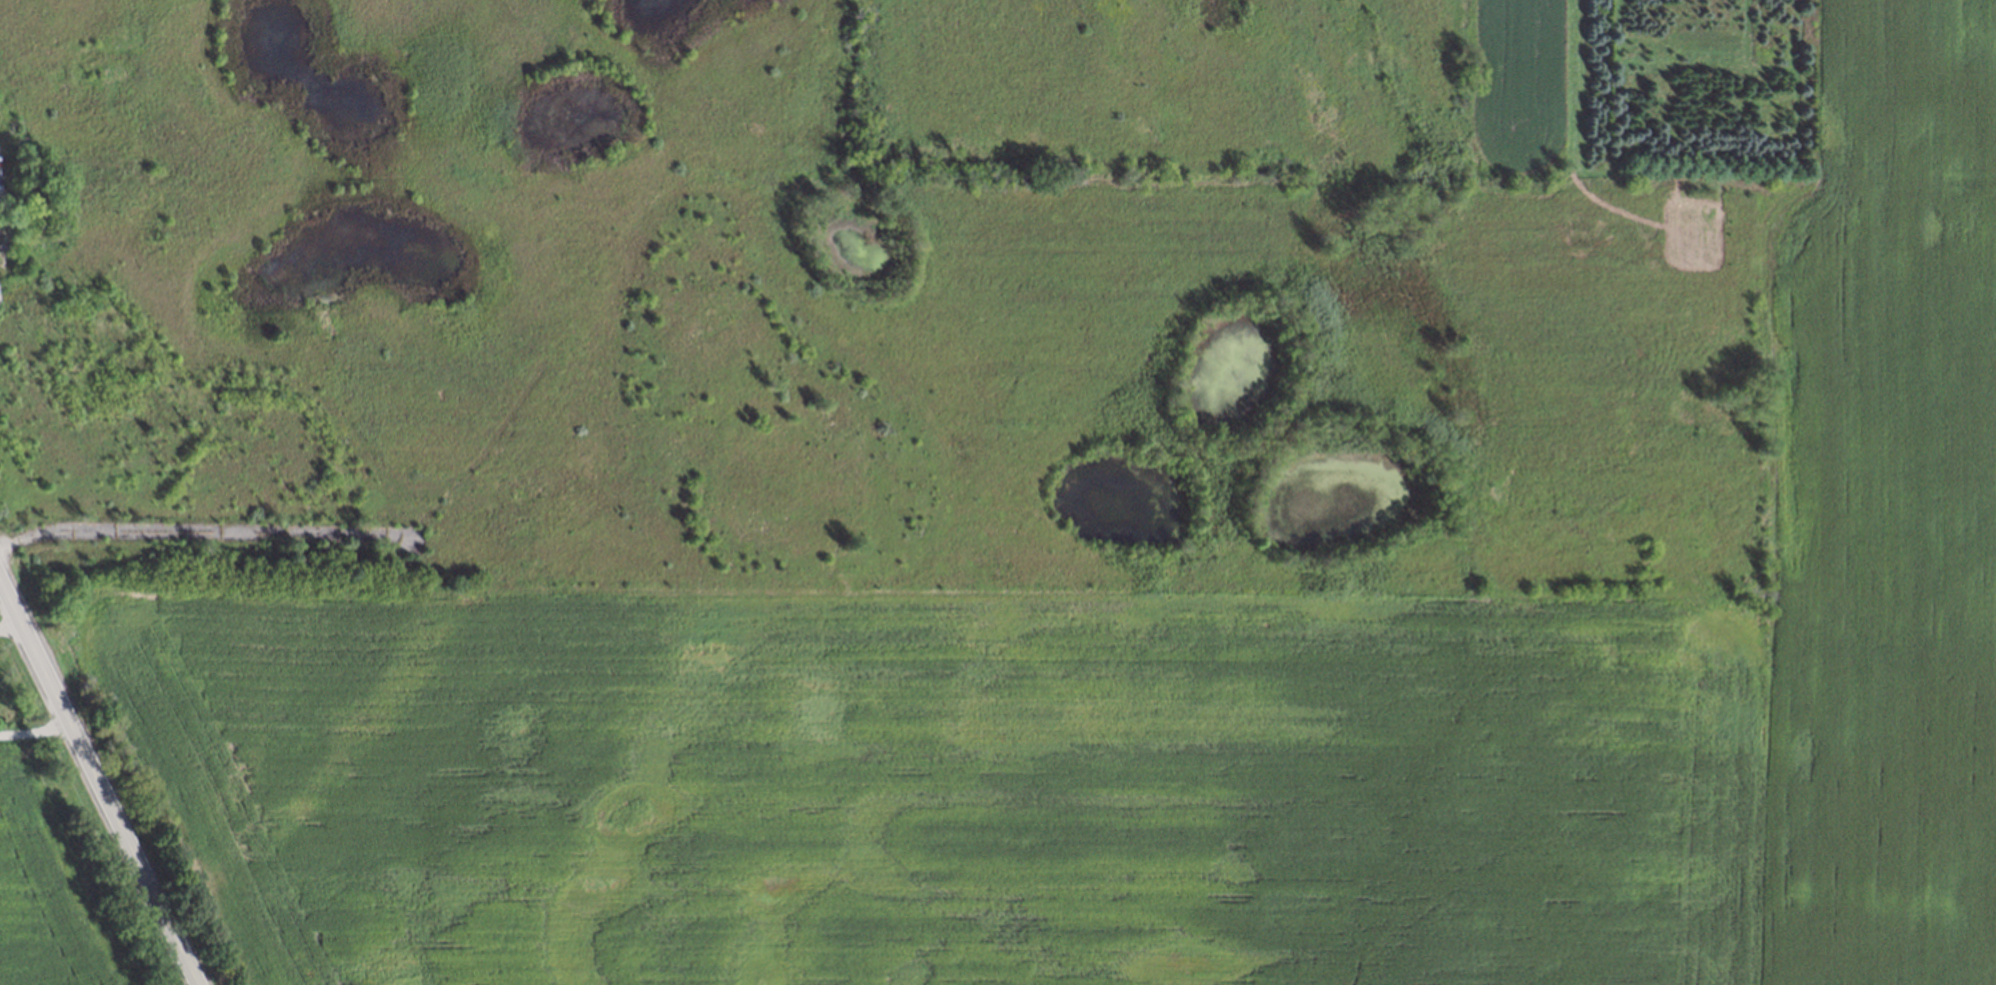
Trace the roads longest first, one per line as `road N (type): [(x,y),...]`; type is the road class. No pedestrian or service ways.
road 1 (primary): [(0,580),(200,984)]

